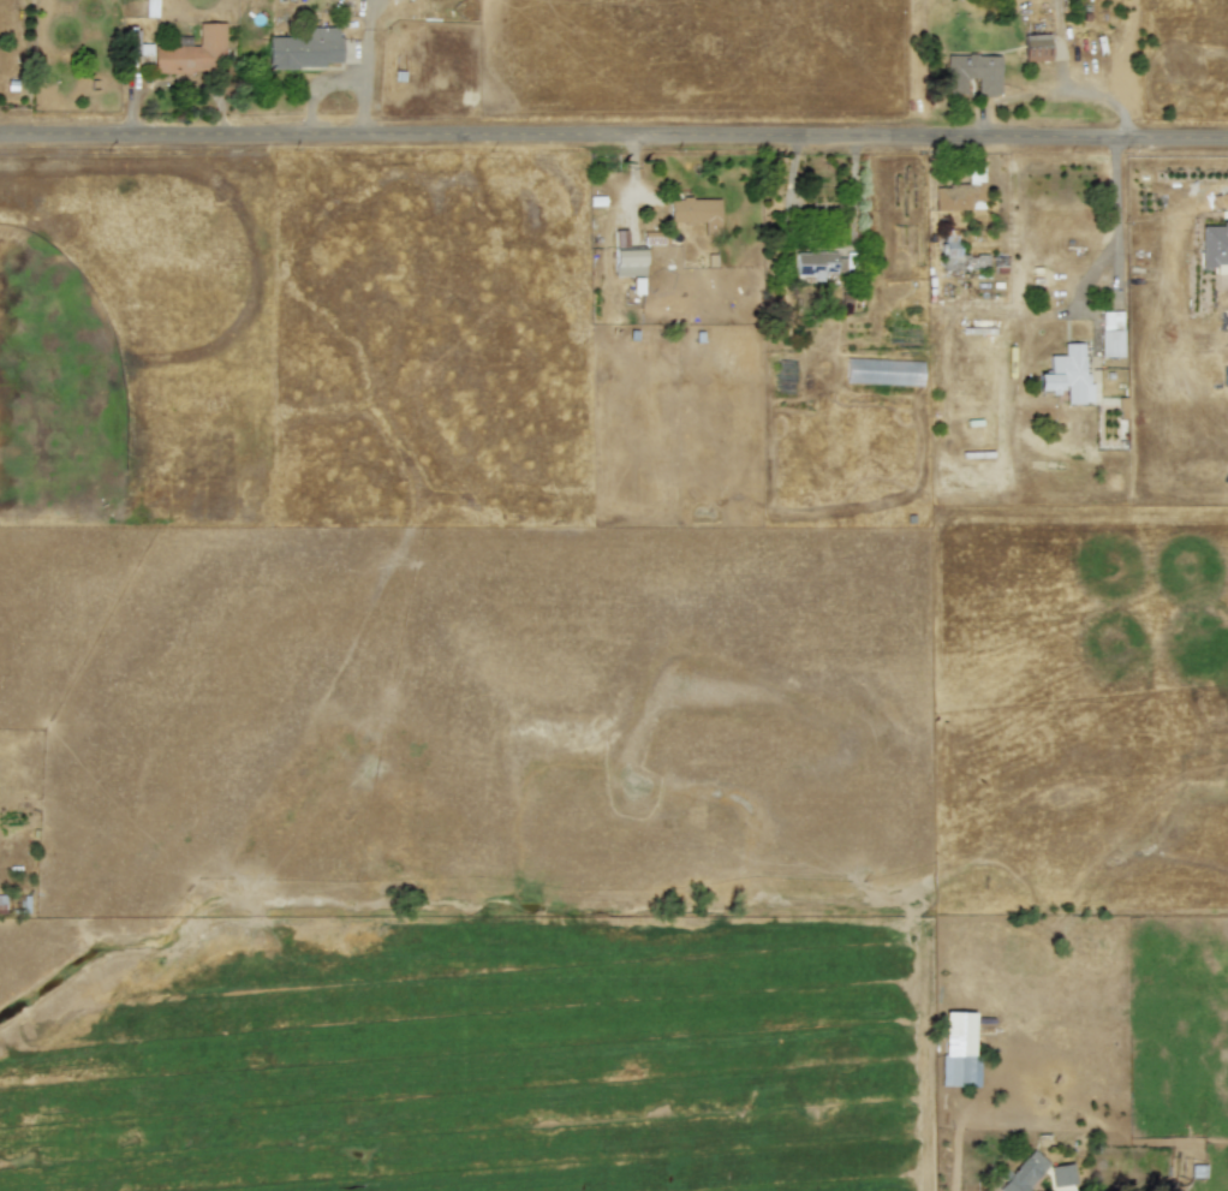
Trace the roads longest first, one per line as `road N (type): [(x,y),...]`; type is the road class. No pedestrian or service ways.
road 1 (residential): [(0,149),(1227,149)]

